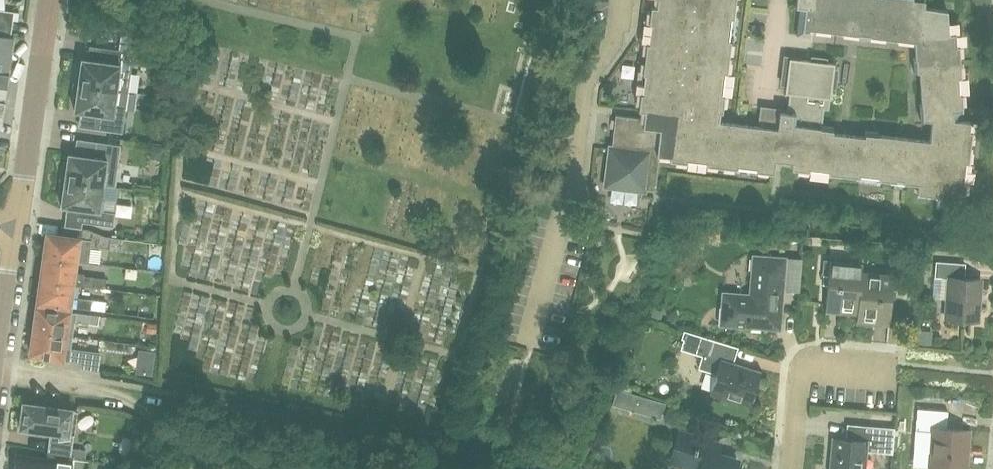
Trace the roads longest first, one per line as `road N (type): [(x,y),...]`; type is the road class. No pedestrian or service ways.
road 1 (residential): [(16,224),(50,0)]
road 2 (residential): [(791,468),(800,378),(808,365),(898,366)]

